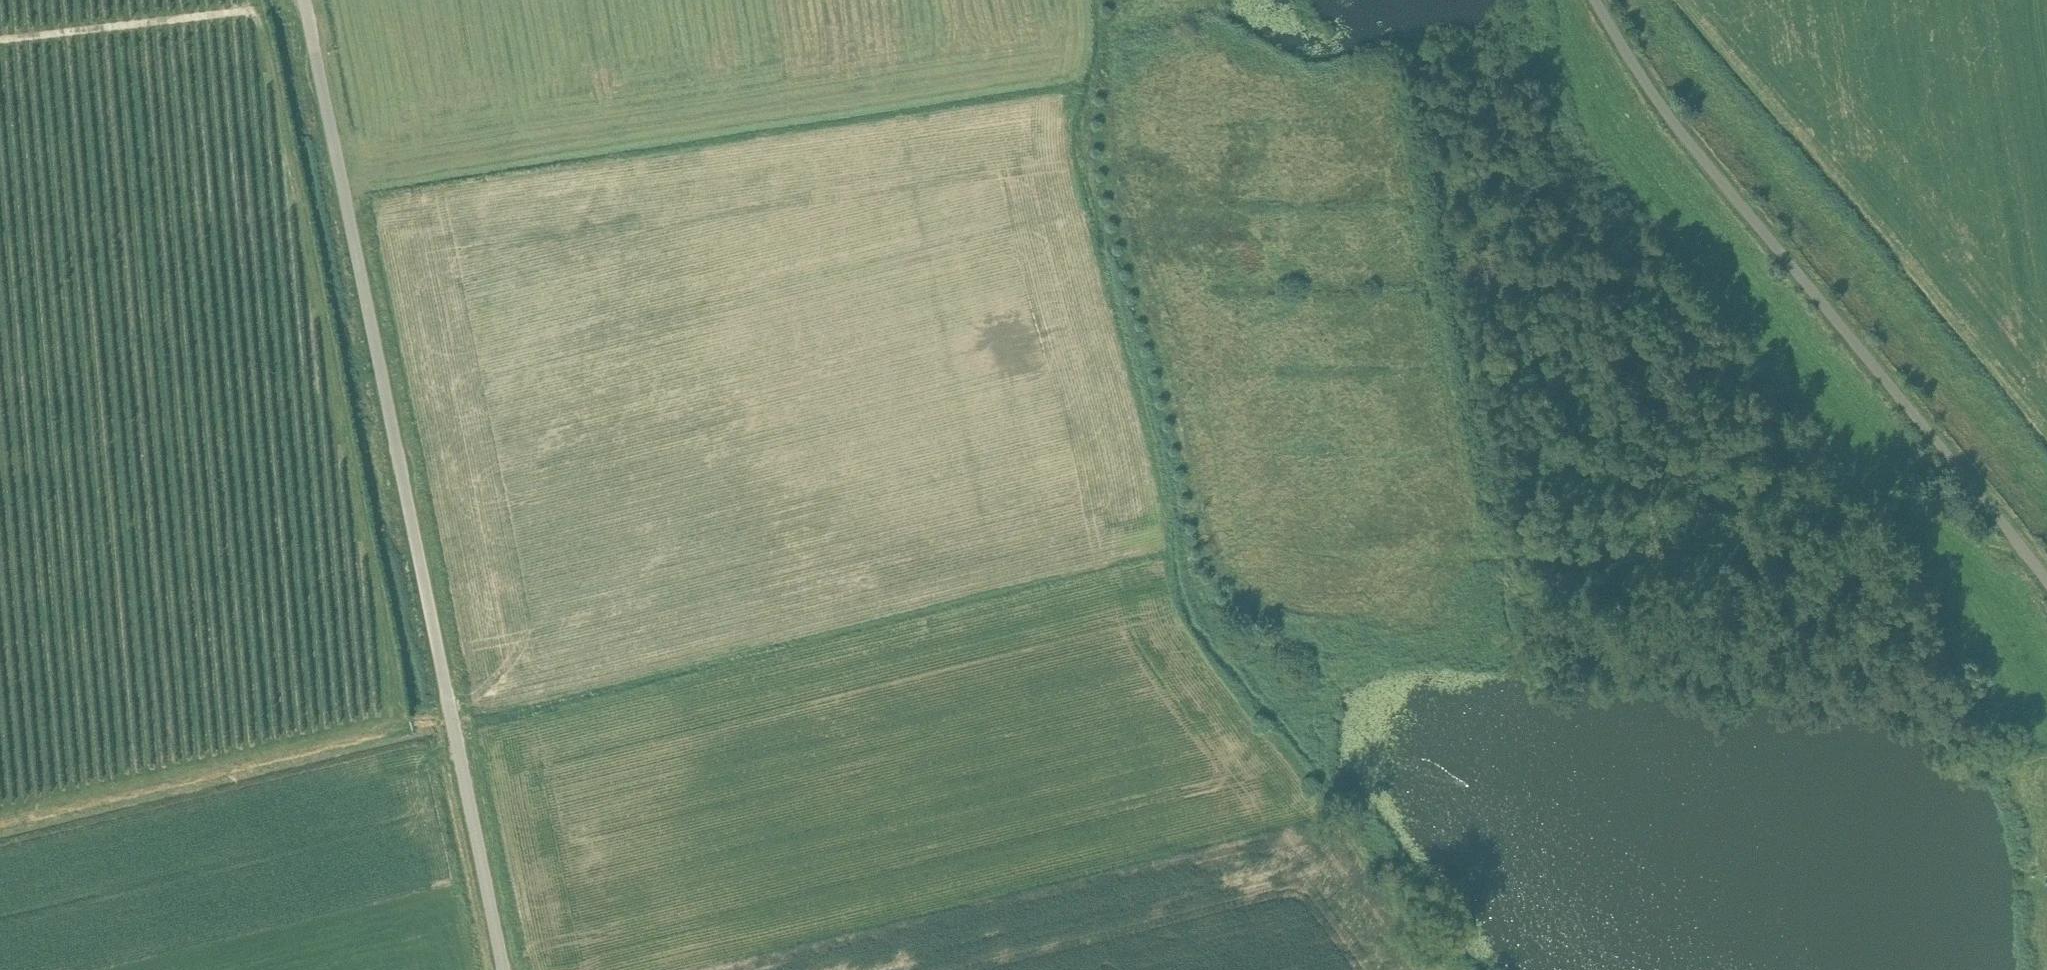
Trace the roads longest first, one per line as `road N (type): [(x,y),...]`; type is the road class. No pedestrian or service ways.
road 1 (unclassified): [(505,969),(304,0)]
road 2 (unclassified): [(2046,581),(1678,129),(1595,0)]

